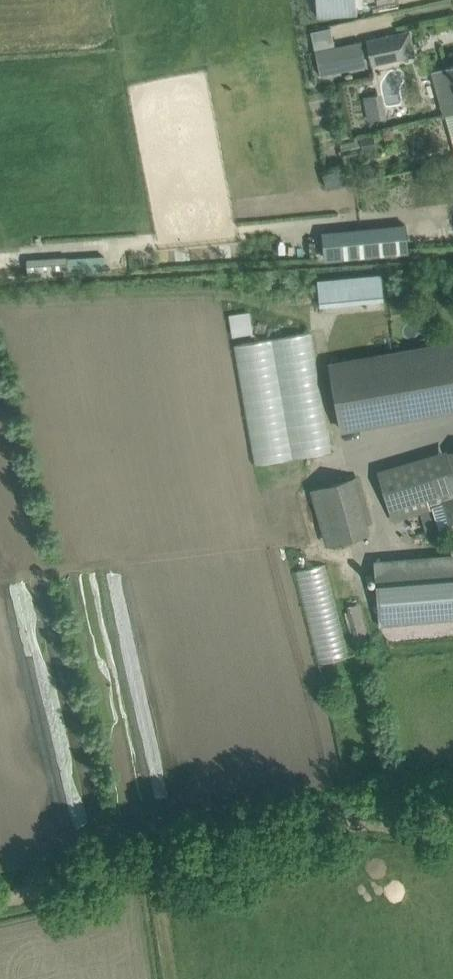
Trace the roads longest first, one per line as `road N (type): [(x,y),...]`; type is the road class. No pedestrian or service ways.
road 1 (track): [(452,824),(337,822),(0,897)]

